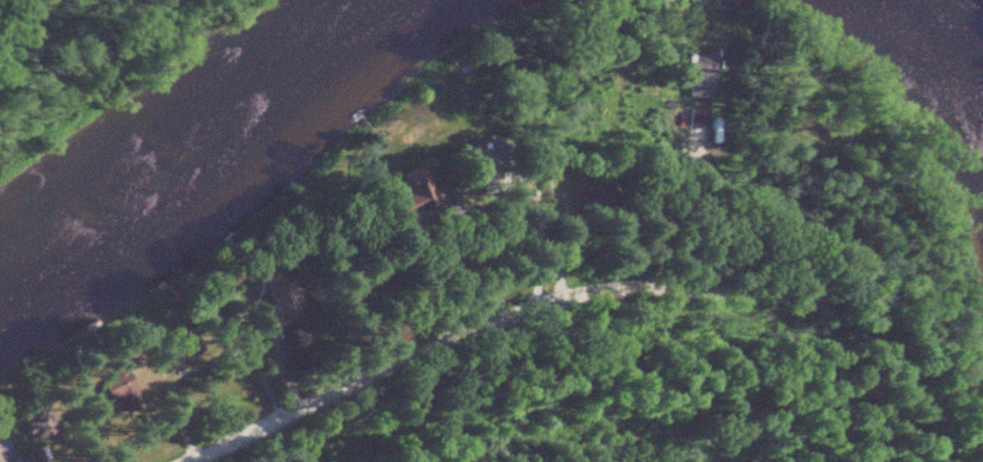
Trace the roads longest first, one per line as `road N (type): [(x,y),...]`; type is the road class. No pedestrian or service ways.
road 1 (residential): [(174,461),(381,365),(566,295),(659,285),(820,299)]

